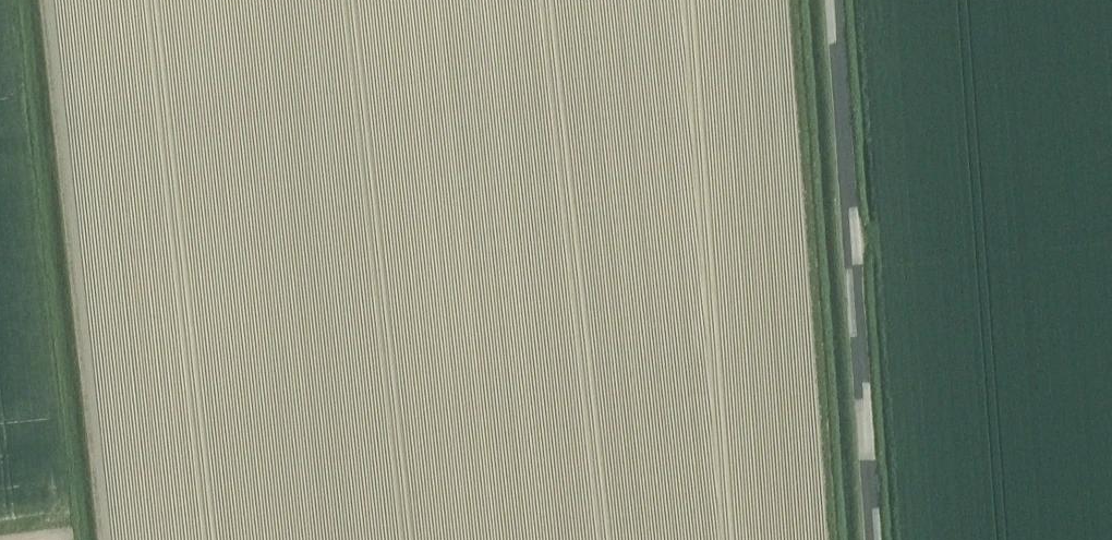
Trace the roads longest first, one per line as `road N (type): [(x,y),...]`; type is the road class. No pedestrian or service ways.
road 1 (unclassified): [(870,539),(831,0)]

